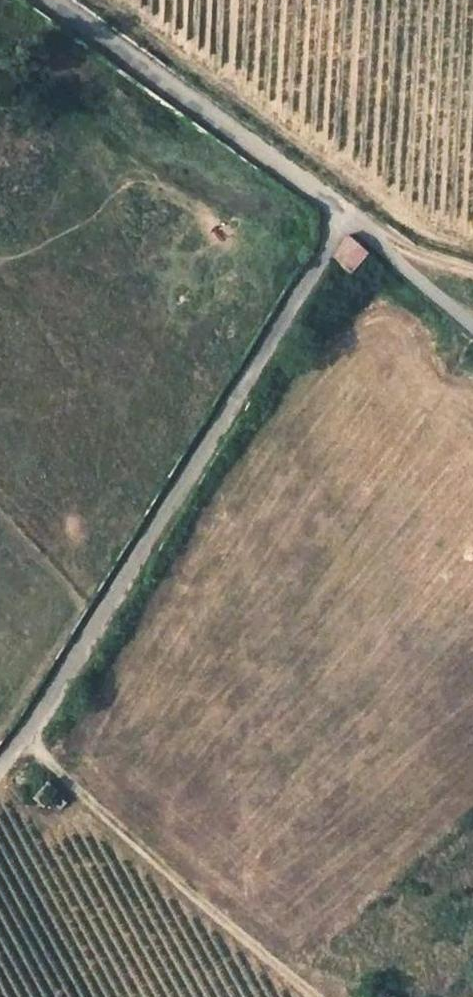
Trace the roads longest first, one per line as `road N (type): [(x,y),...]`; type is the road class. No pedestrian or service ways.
road 1 (residential): [(0,772),(348,214)]
road 2 (track): [(312,996),(24,741)]
road 3 (residential): [(348,214),(48,0)]
road 4 (tertiary): [(348,214),(472,328)]
road 5 (track): [(348,214),(414,253),(472,270)]

